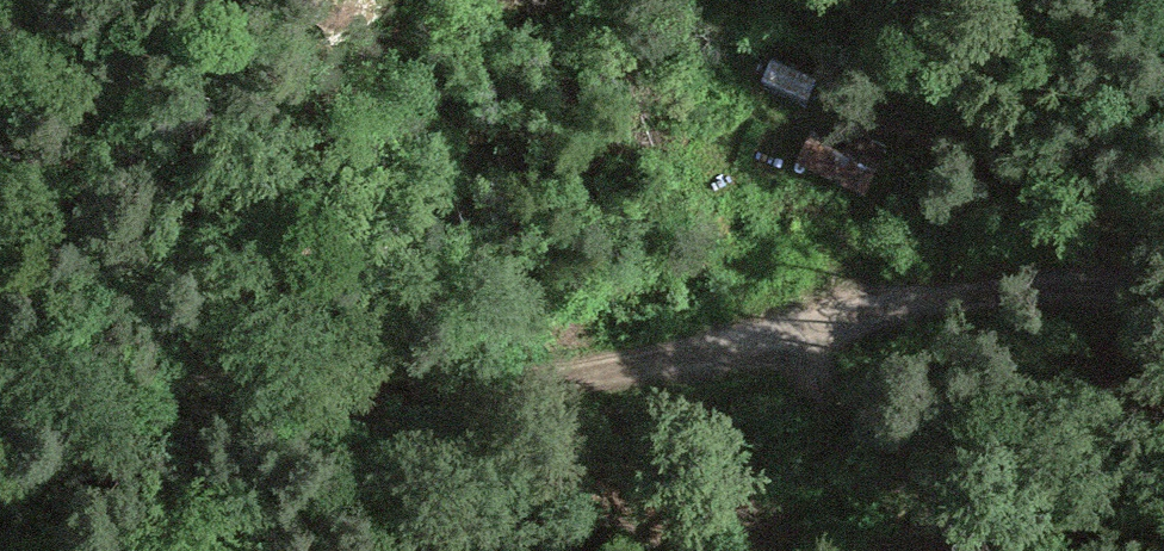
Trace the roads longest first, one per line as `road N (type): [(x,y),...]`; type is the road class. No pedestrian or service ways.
road 1 (track): [(353,419),(861,323)]
road 2 (track): [(0,350),(140,388),(353,419)]
road 3 (track): [(1163,310),(995,303),(861,323)]

